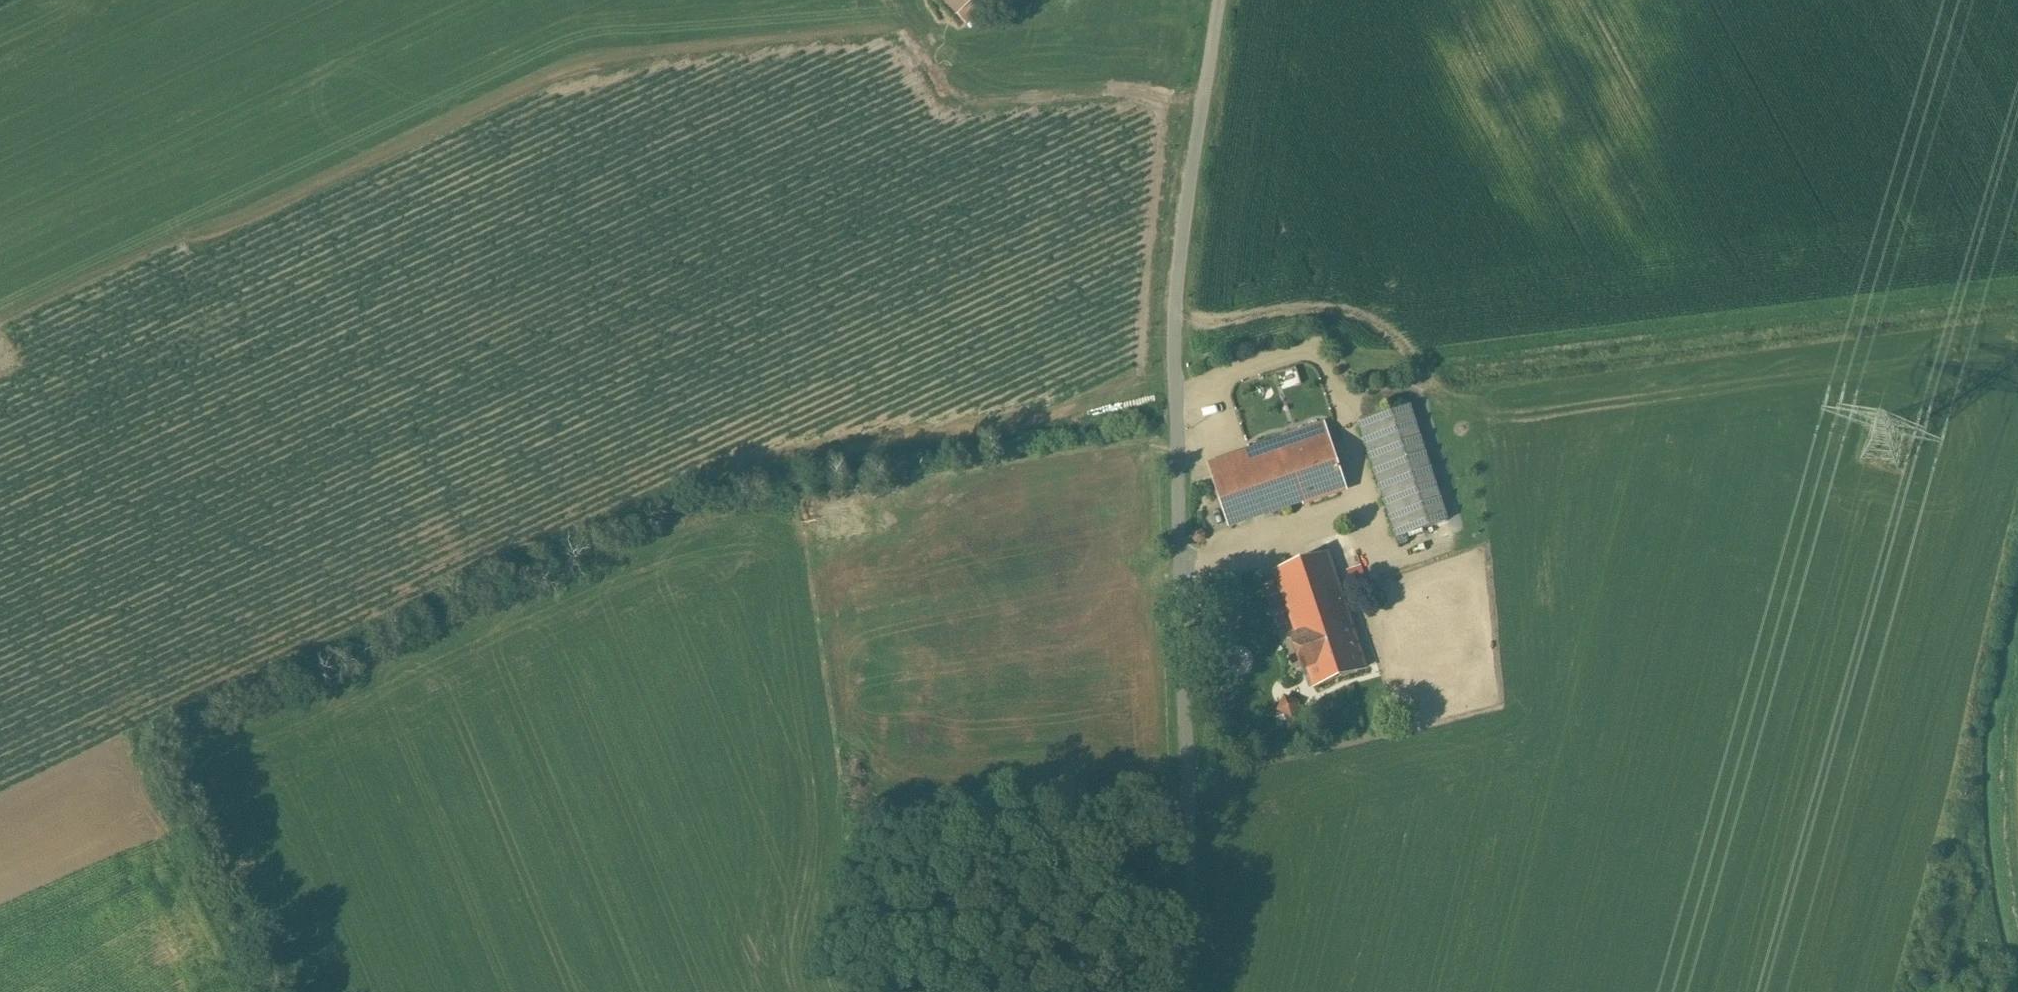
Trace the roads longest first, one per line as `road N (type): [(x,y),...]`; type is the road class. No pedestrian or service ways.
road 1 (unclassified): [(1220,0),(1175,326),(1188,906),(1161,991)]

